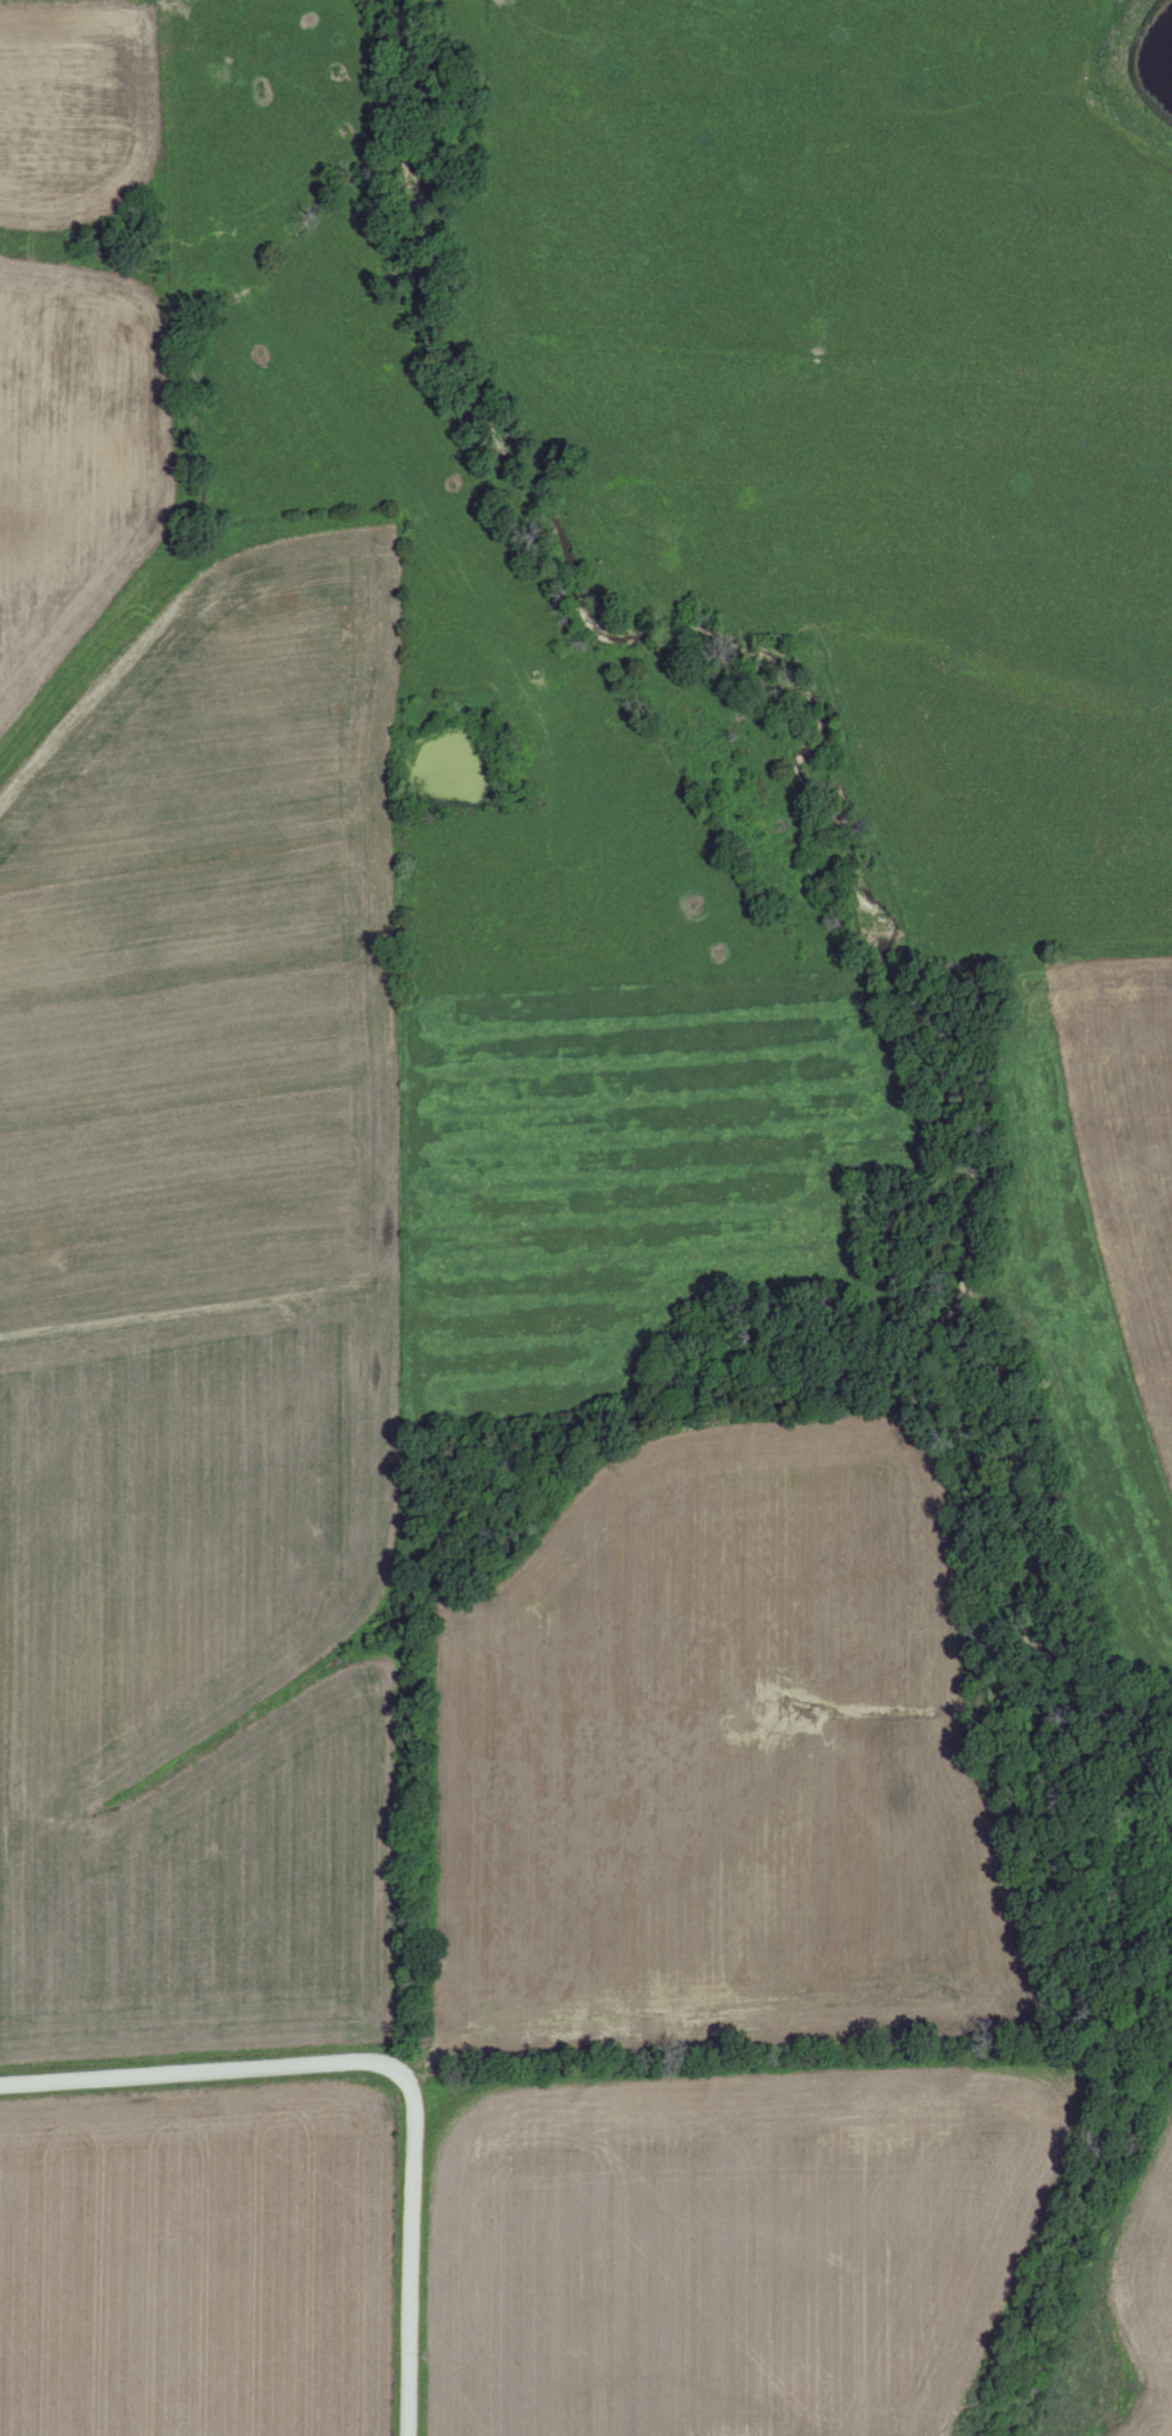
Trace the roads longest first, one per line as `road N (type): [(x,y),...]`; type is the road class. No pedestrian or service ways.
road 1 (residential): [(409,2435),(415,2095),(398,2073),(355,2065),(0,2087)]

